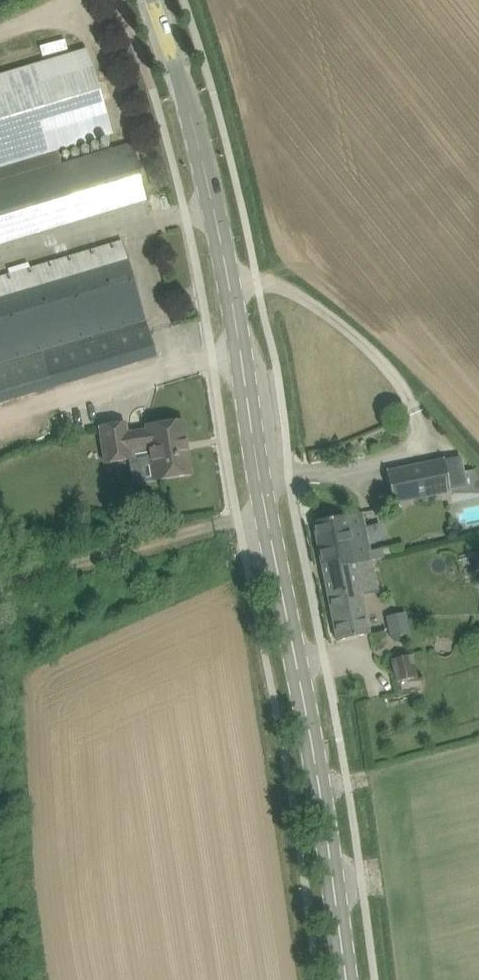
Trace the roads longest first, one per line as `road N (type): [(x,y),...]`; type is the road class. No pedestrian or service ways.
road 1 (secondary): [(347,979),(260,477)]
road 2 (unclassified): [(260,477),(428,450),(404,389),(367,348),(300,295),(257,282),(230,285)]
road 3 (secondary): [(230,285),(206,172),(154,0)]
road 4 (secondary): [(260,477),(230,285)]

